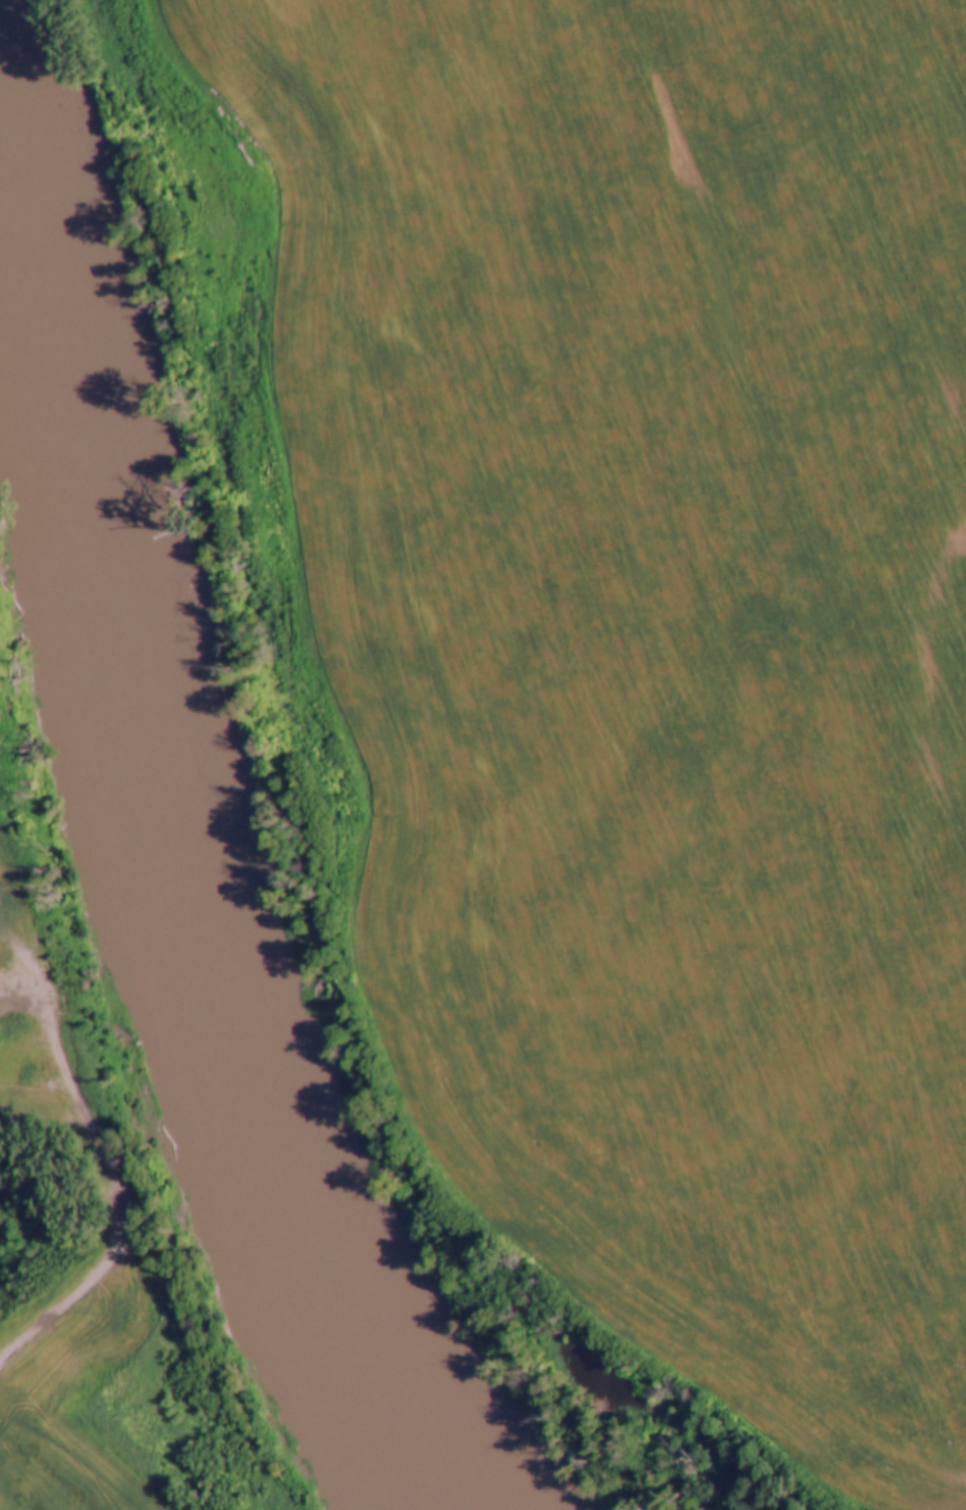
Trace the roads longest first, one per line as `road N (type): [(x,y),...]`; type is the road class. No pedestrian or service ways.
road 1 (track): [(0,1364),(66,1306),(113,1227),(118,1190),(65,1098)]

